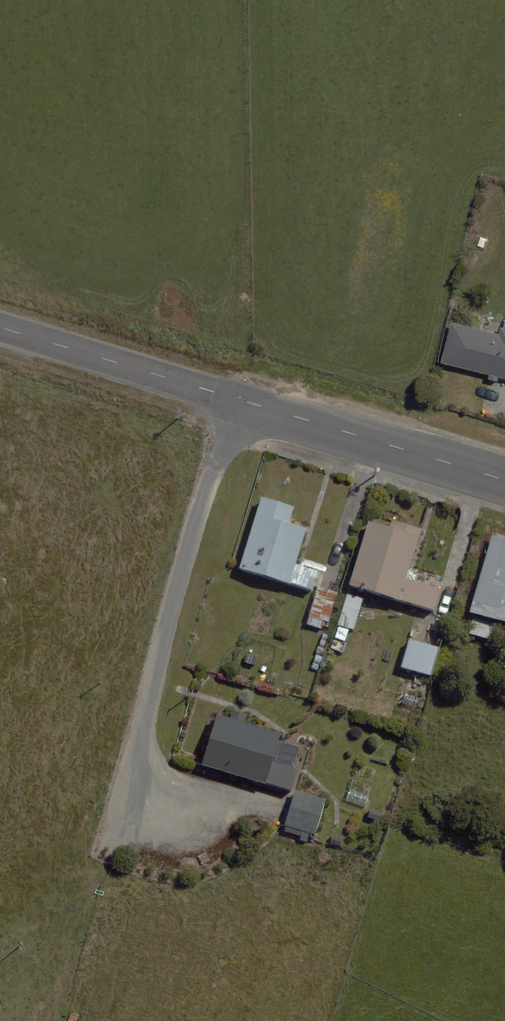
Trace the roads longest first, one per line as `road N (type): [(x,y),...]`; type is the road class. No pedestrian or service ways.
road 1 (residential): [(122,832),(173,601),(237,399)]
road 2 (unclassified): [(237,399),(504,479)]
road 3 (unclassified): [(0,328),(237,399)]

